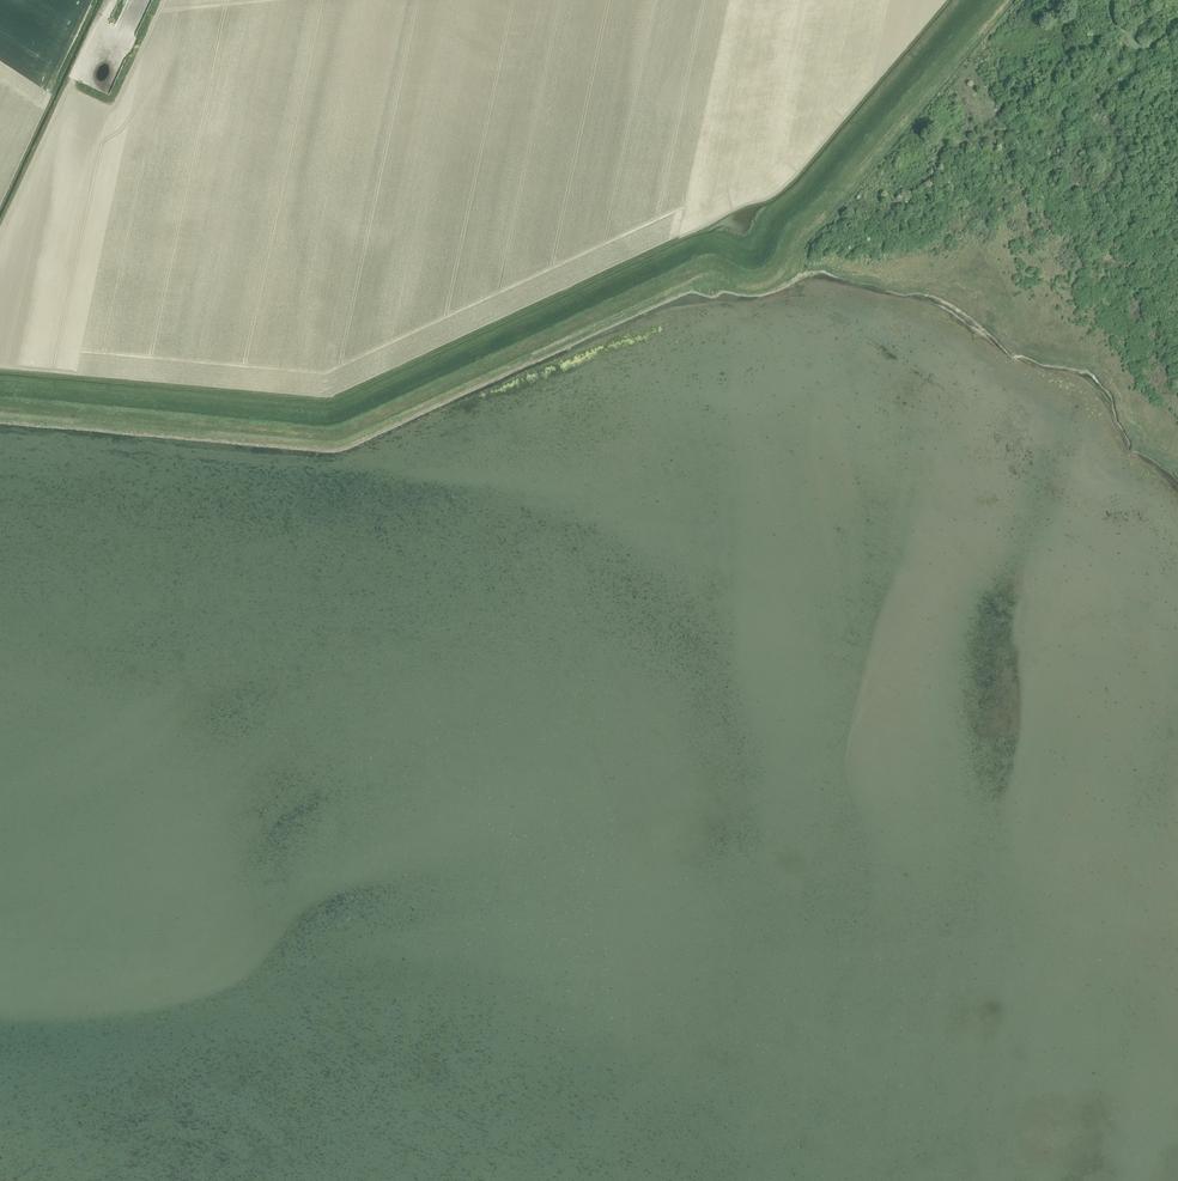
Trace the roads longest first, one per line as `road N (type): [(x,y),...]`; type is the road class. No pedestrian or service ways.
road 1 (track): [(0,399),(331,428),(694,262),(716,255),(755,267),(781,219),(978,0)]

